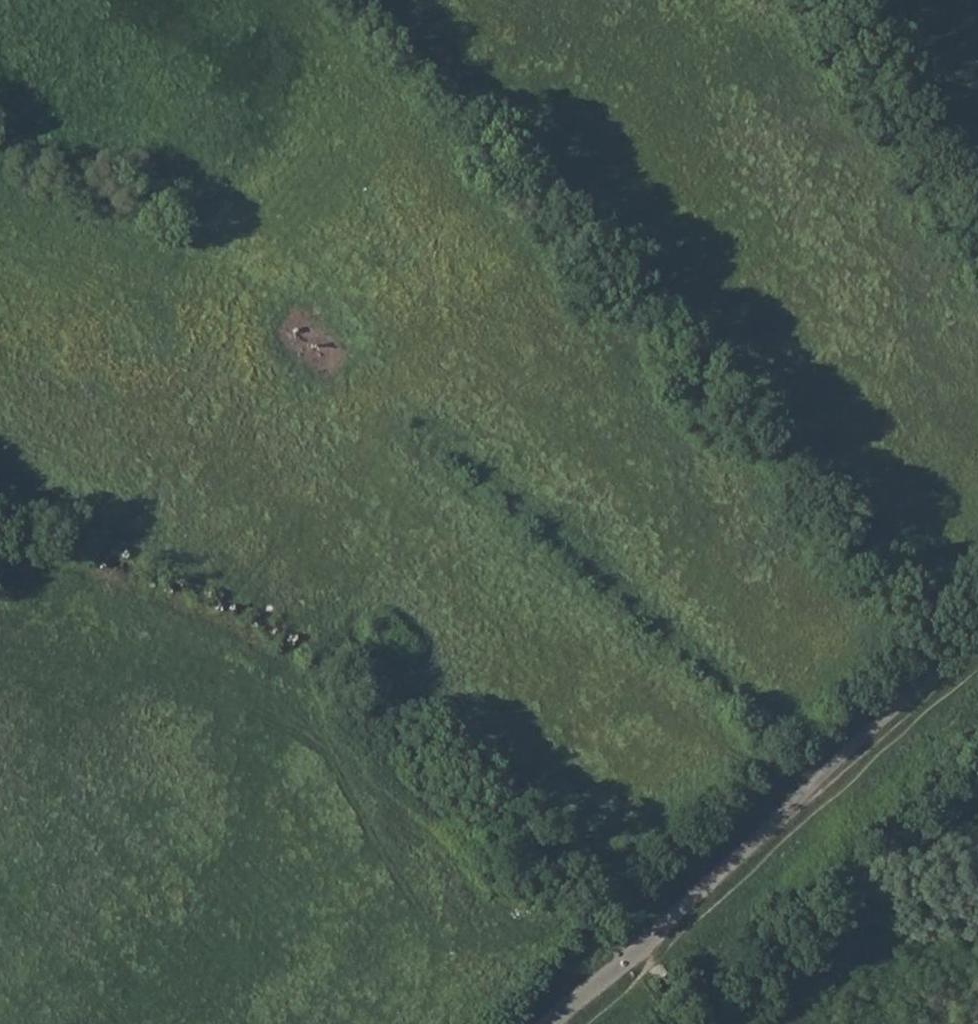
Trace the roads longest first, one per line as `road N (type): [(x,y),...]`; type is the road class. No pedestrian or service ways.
road 1 (track): [(551,1023),(977,633)]

